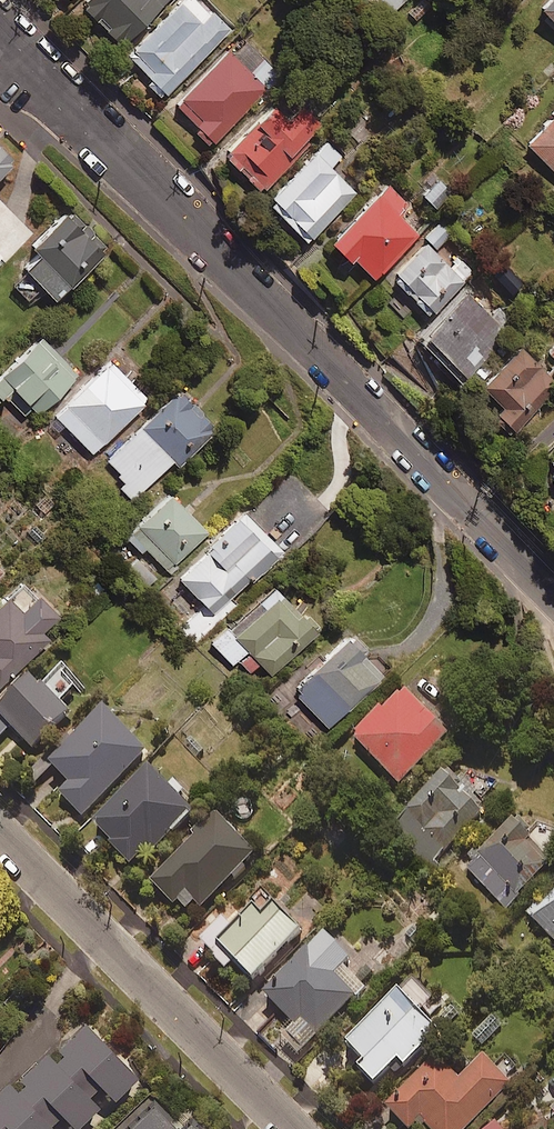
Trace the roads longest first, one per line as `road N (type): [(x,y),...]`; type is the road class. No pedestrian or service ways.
road 1 (residential): [(553,600),(0,44)]
road 2 (residential): [(0,833),(293,1128)]

